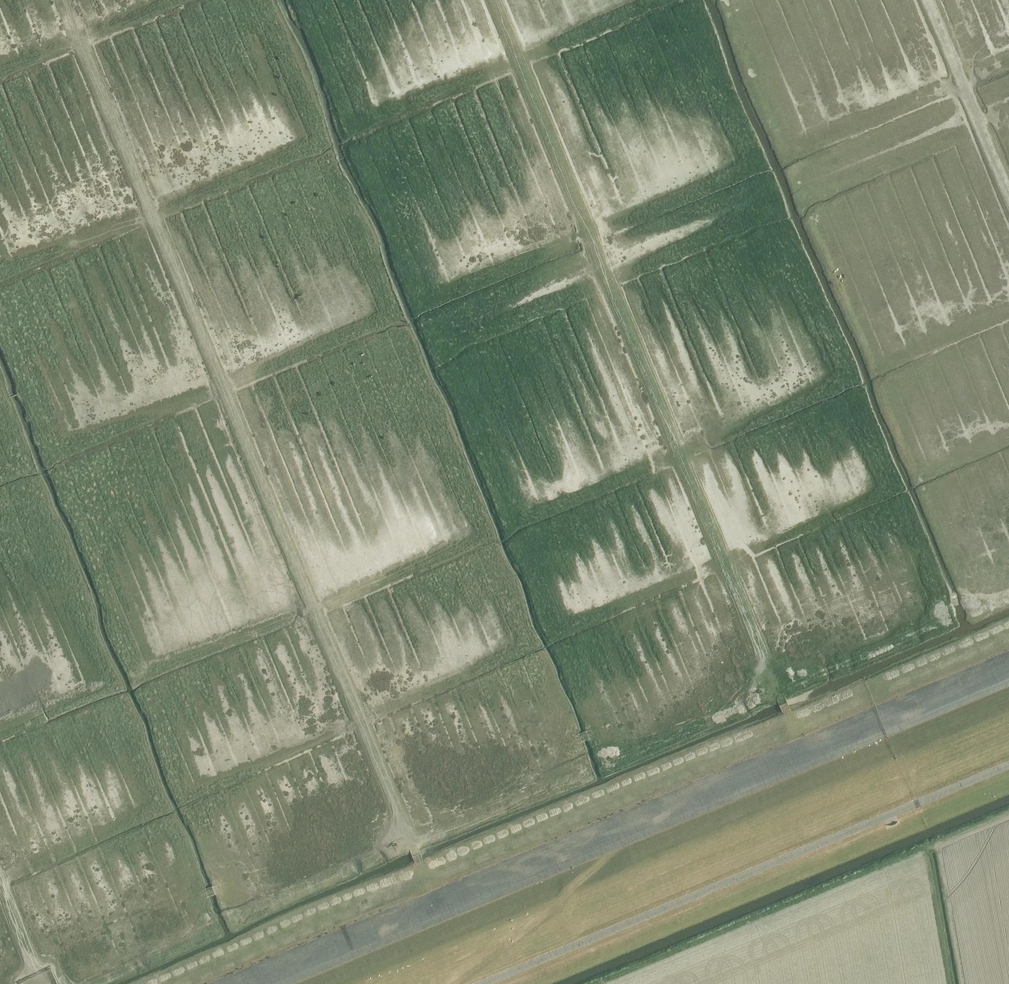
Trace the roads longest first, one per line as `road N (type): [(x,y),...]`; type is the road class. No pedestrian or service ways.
road 1 (track): [(283,983),(1008,681)]
road 2 (track): [(454,983),(562,902),(626,841)]

